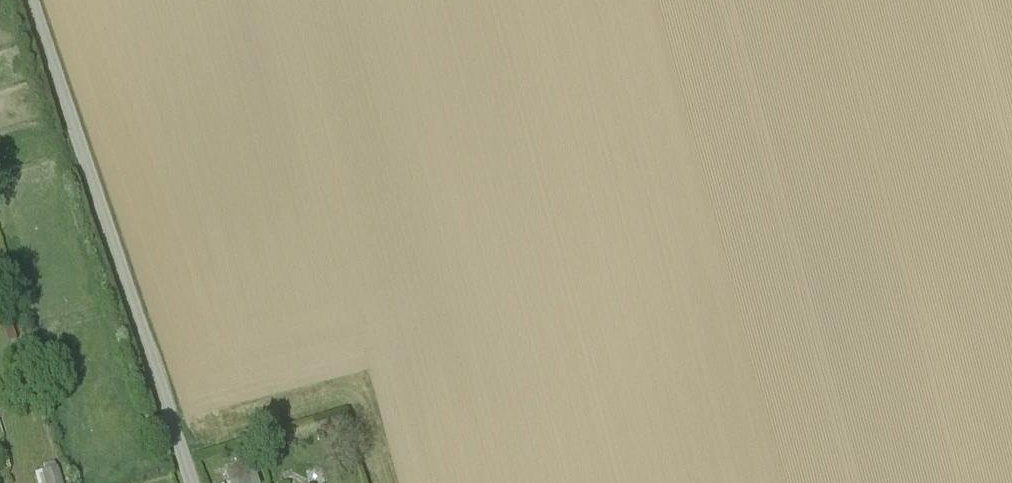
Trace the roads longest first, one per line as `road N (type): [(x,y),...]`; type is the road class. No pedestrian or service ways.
road 1 (unclassified): [(193,482),(31,0)]

